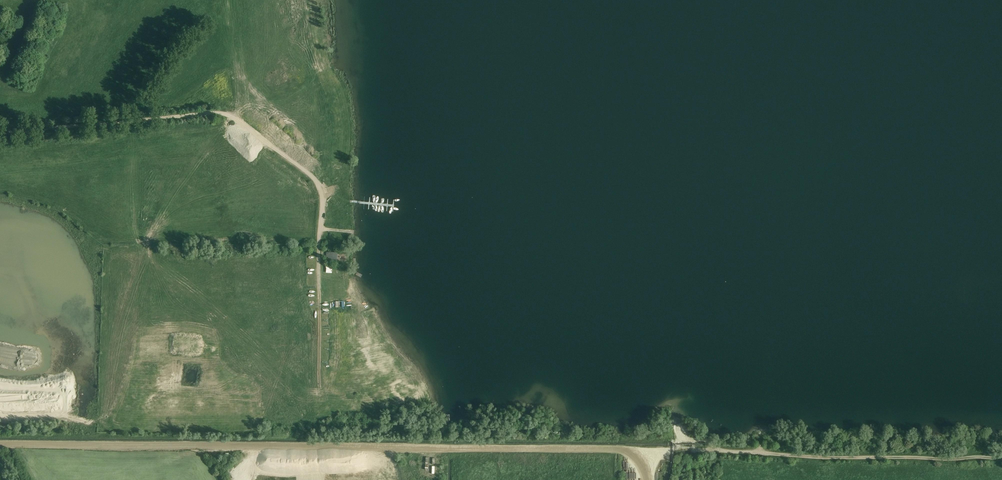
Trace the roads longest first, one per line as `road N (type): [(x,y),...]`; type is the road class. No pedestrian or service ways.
road 1 (track): [(0,444),(636,450),(648,479)]
road 2 (track): [(0,134),(209,113),(237,120),(320,189),(320,353)]
road 3 (track): [(1001,457),(636,450)]

